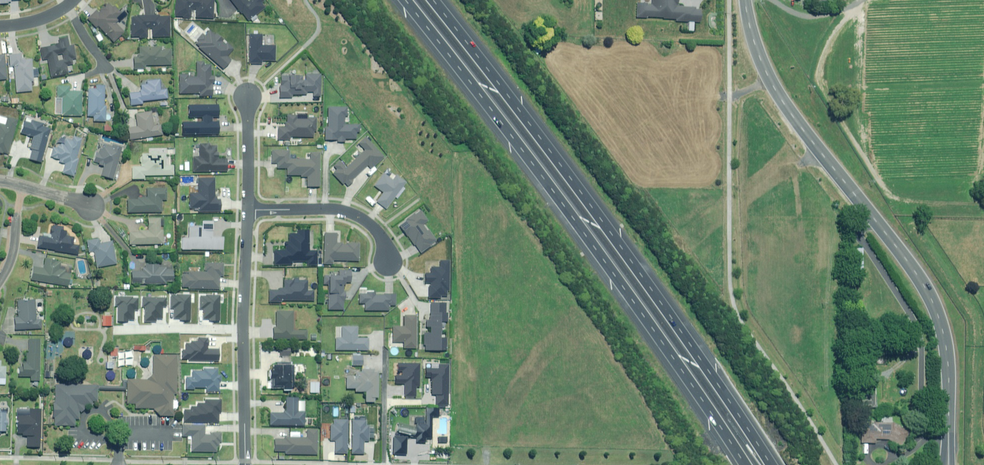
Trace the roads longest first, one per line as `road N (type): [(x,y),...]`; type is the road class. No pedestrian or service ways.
road 1 (motorway): [(753,464),(582,220),(411,0)]
road 2 (motorway): [(439,0),(603,211),(781,464)]
road 3 (tertiary): [(741,0),(765,70),(933,302),(948,372),(949,464)]
road 4 (residential): [(246,464),(248,210)]
road 5 (residential): [(248,210),(360,216),(378,230),(388,266)]

